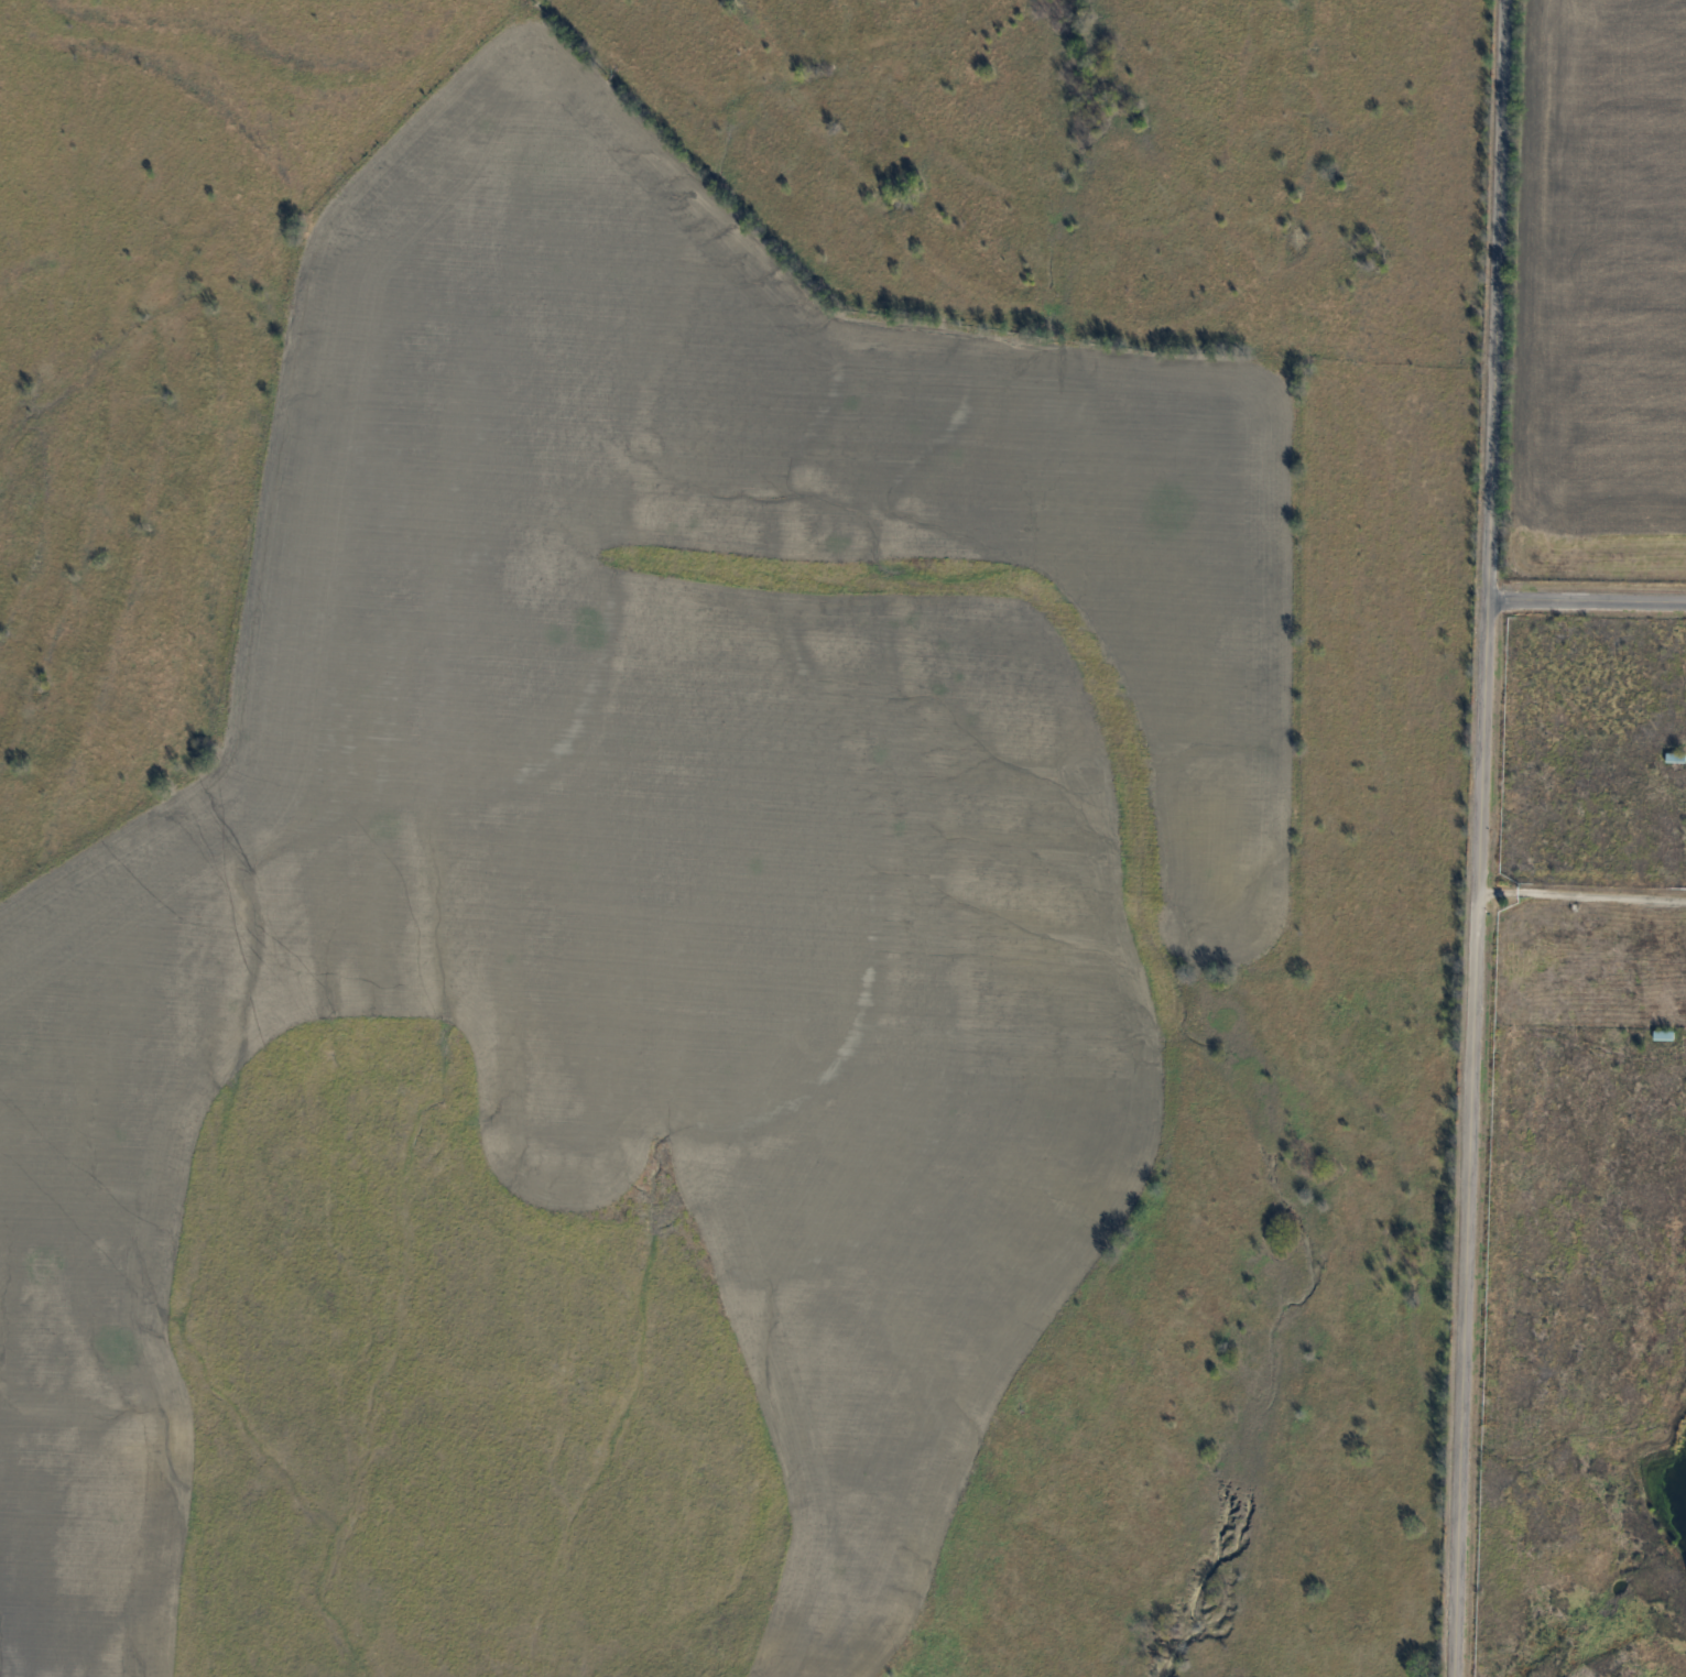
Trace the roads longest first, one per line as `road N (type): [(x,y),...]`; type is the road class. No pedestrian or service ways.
road 1 (residential): [(1460,1676),(1489,601),(1517,0)]
road 2 (residential): [(1685,607),(1489,601)]

